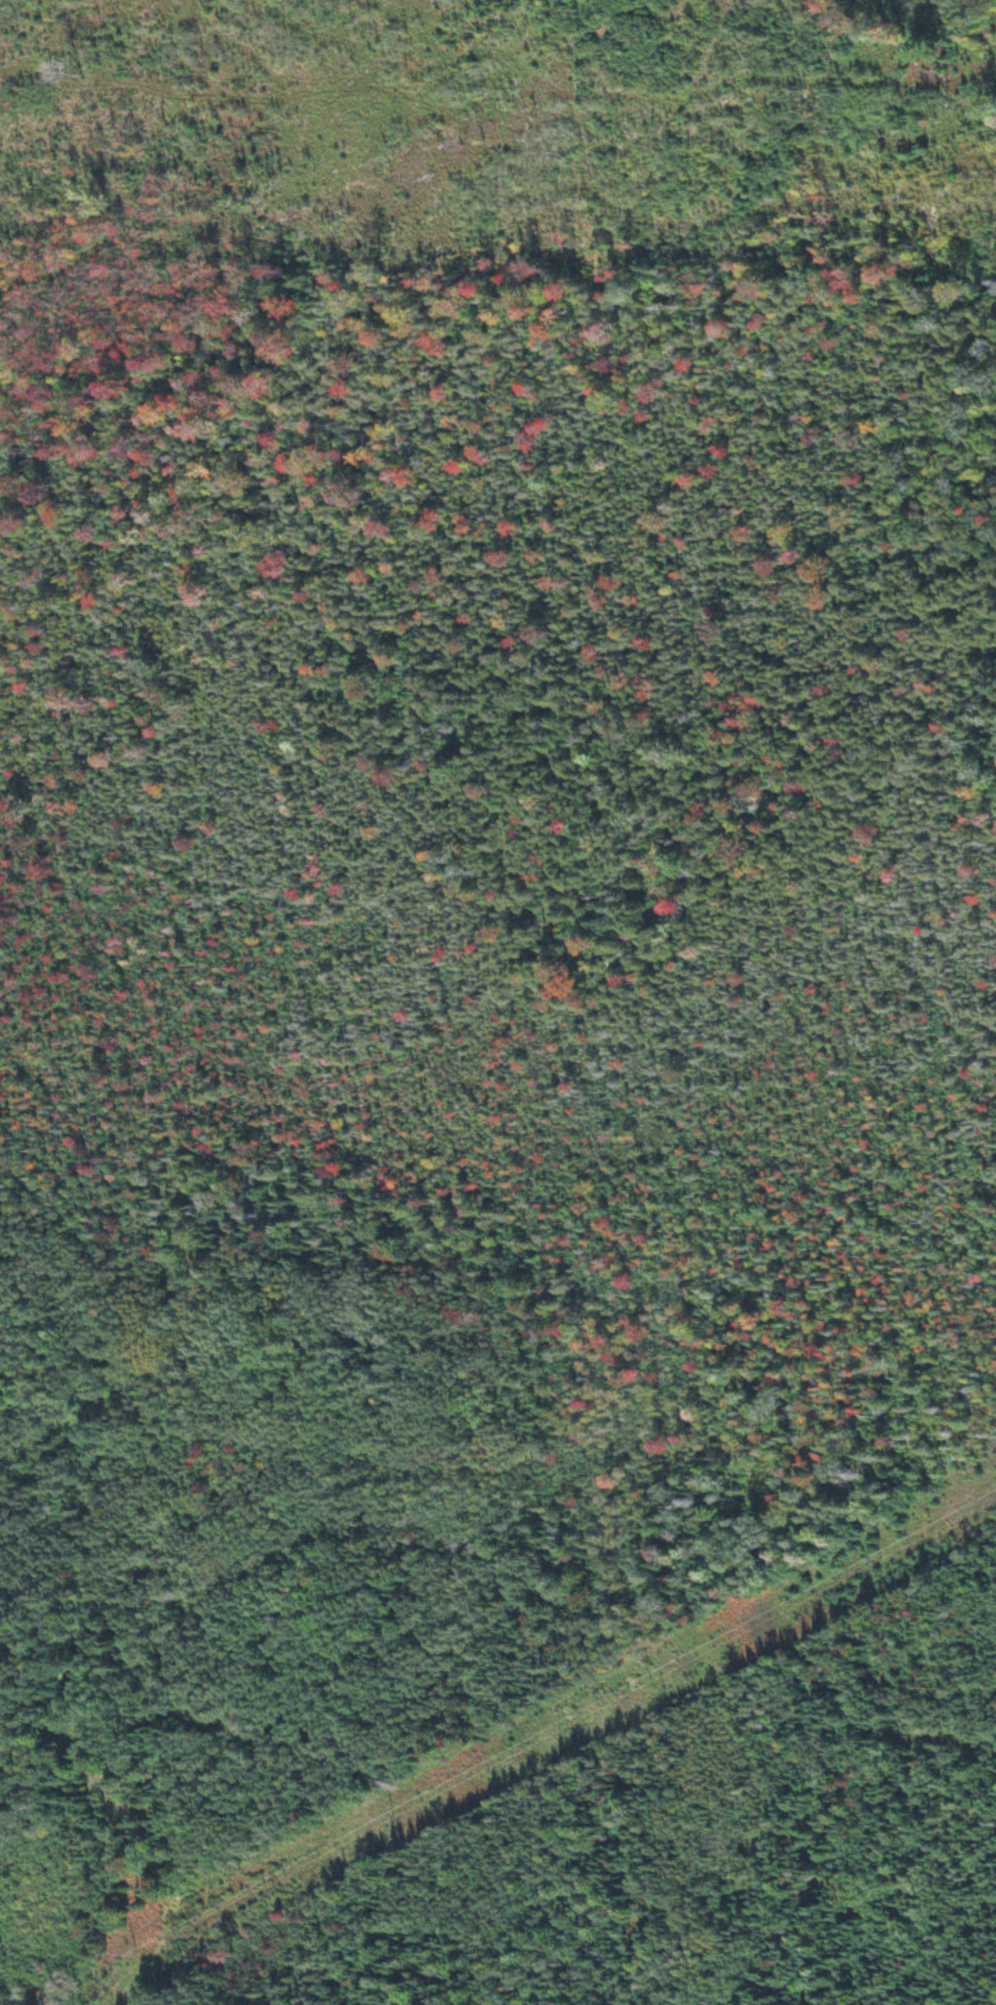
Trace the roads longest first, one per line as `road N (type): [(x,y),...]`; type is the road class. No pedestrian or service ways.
road 1 (residential): [(0,1937),(129,1918),(842,1570)]

